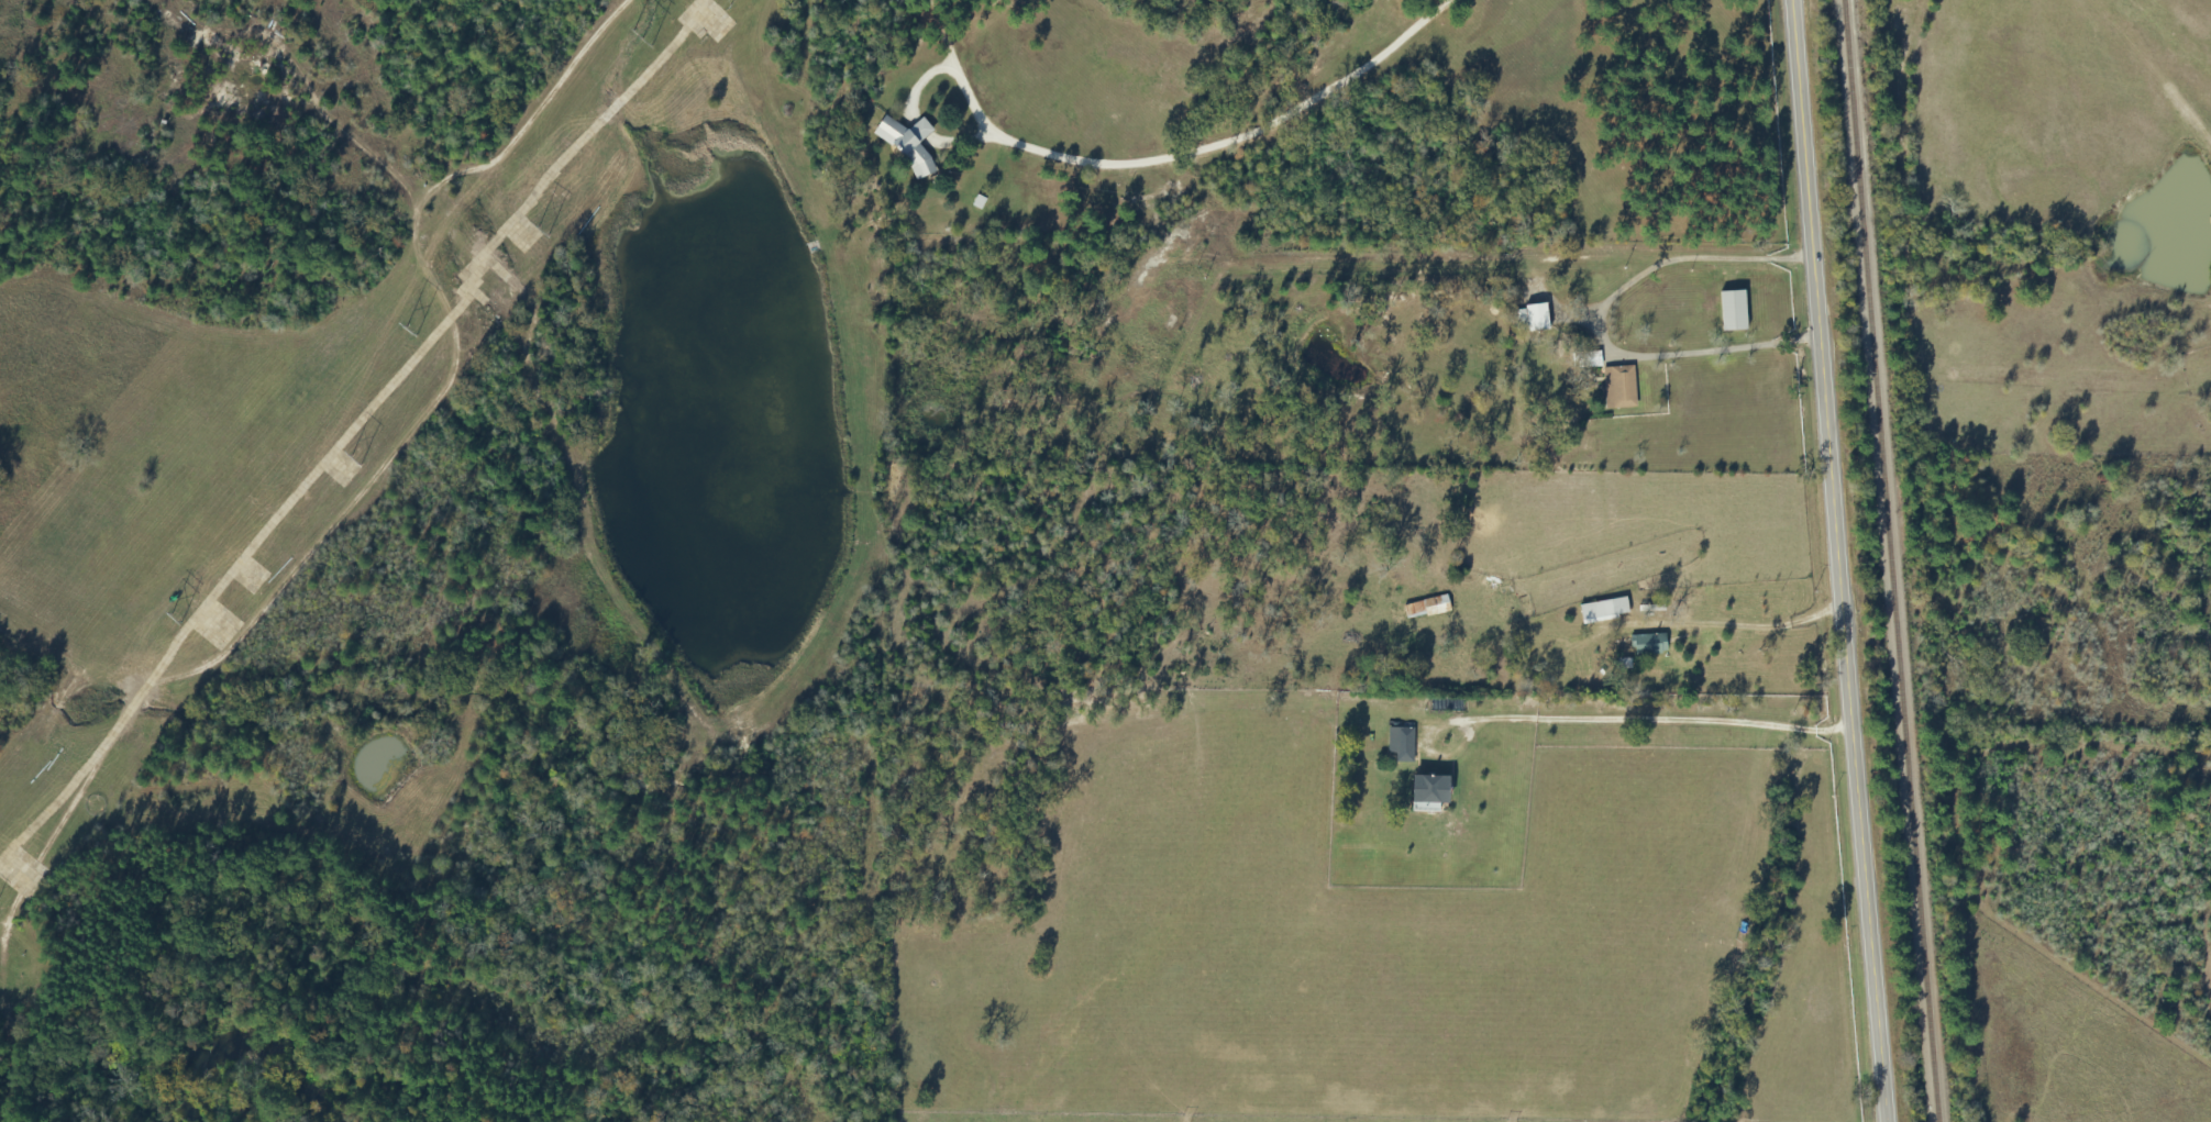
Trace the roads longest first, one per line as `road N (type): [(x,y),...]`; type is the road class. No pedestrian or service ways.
road 1 (secondary): [(1892,1121),(1827,540),(1793,0)]

